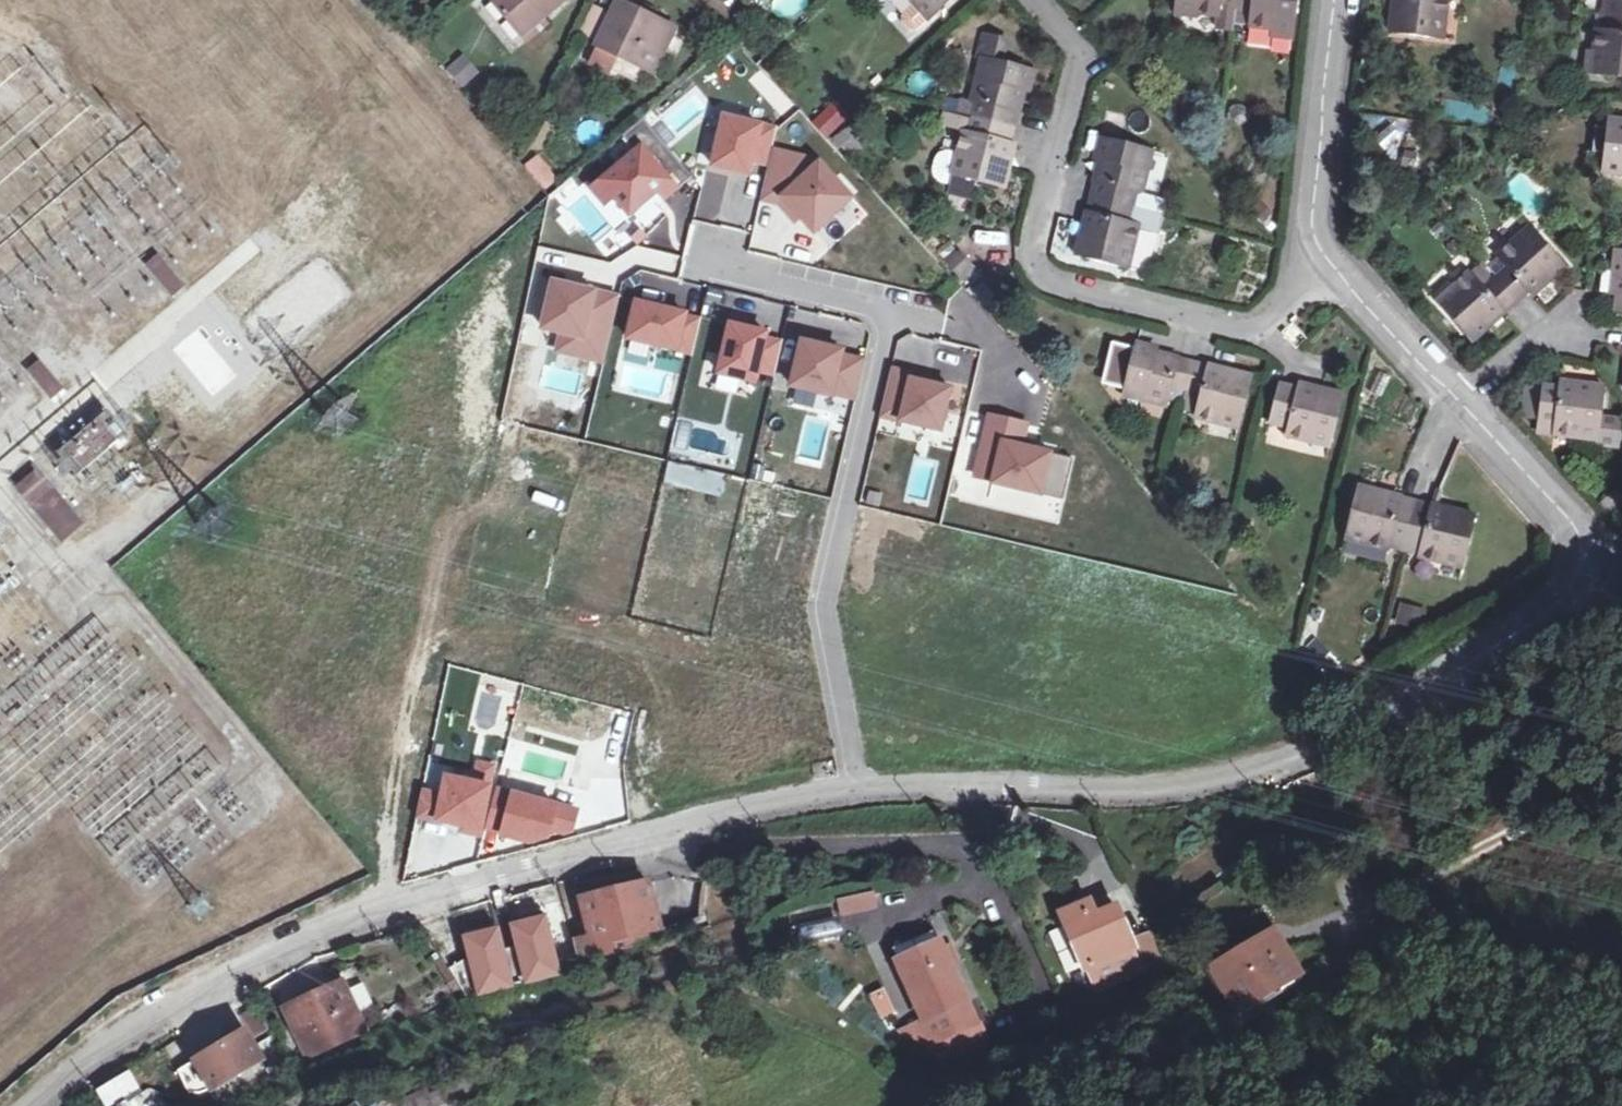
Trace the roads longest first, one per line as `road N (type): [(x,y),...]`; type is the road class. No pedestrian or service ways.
road 1 (unclassified): [(860,790),(766,803),(328,928),(185,999),(25,1105)]
road 2 (unclassified): [(1576,536),(1585,551),(1579,584),(1431,686),(1311,750),(1172,787),(860,790)]
road 3 (residential): [(697,257),(892,314),(826,610),(860,790)]
road 4 (residential): [(1338,266),(1284,307),(1242,325),(1216,326),(1046,279),(1034,252),(1082,75),(1075,53),(1034,0)]
road 5 (residential): [(1339,0),(1312,210),(1338,266)]
road 6 (residential): [(1457,400),(1576,536)]
road 7 (residential): [(1338,266),(1457,400)]
road 8 (residential): [(1577,323),(1560,315),(1457,400)]

